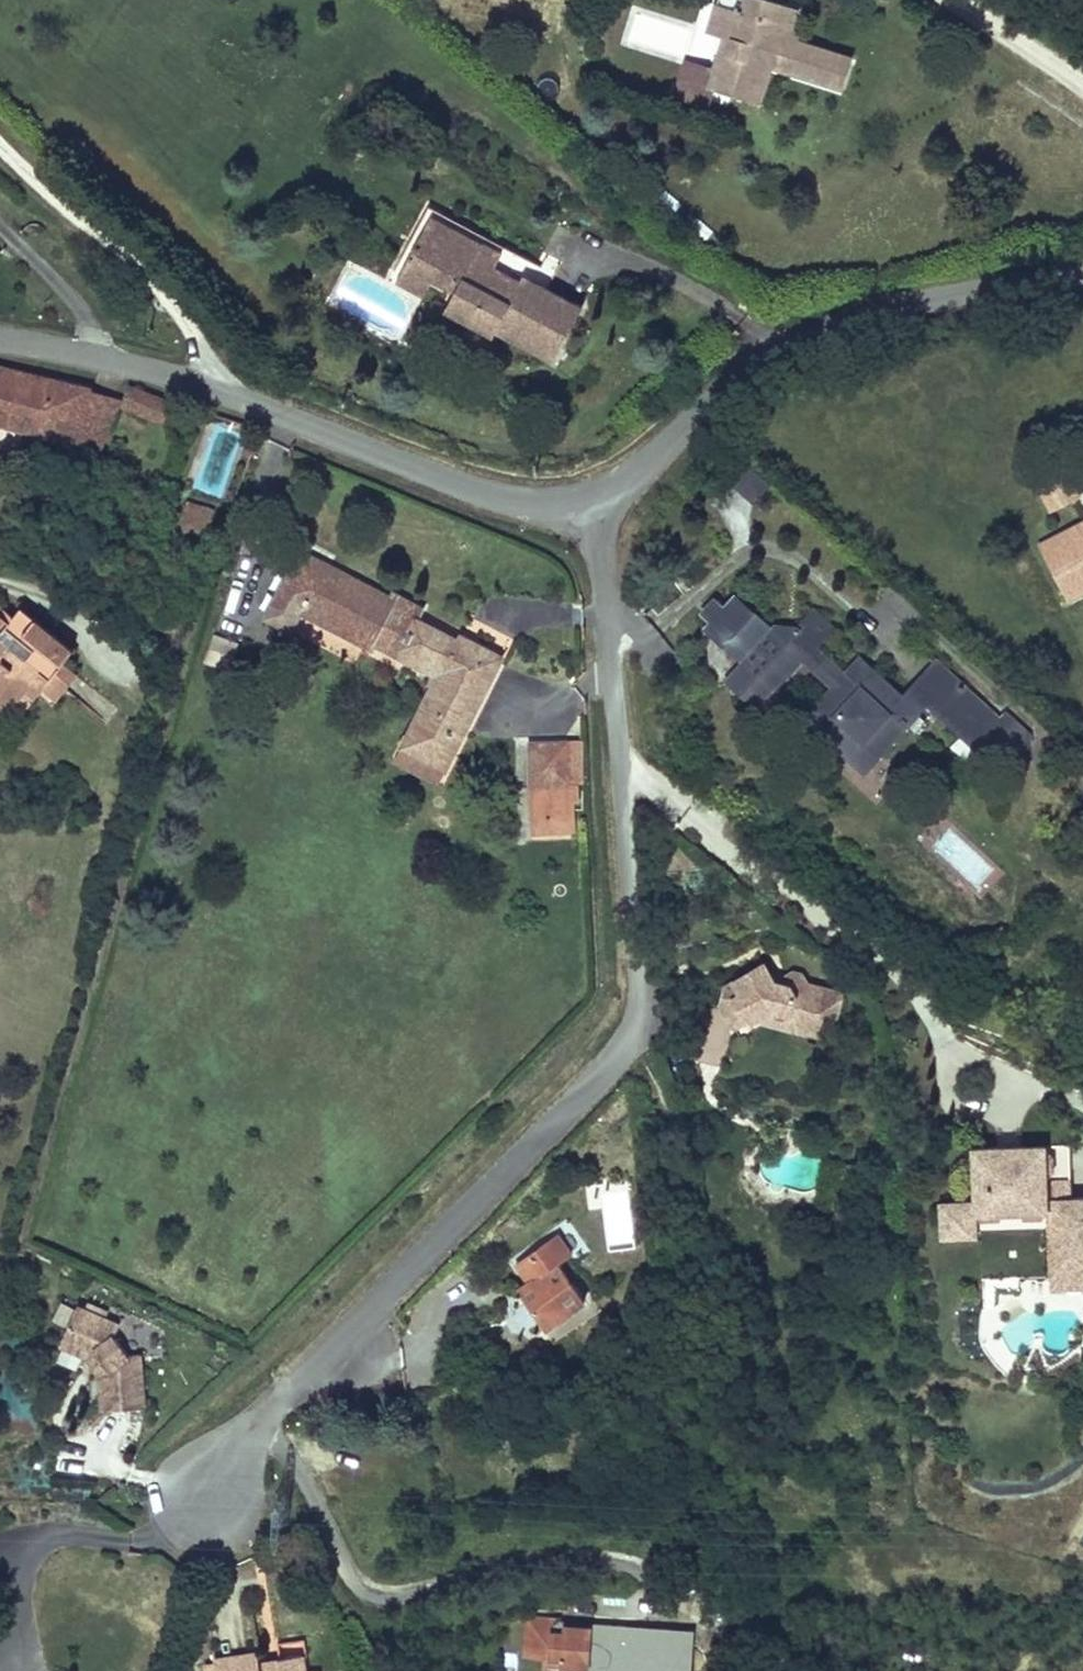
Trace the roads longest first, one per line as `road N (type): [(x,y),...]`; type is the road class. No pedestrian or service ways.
road 1 (residential): [(592,490),(631,1012),(613,1051),(250,1421),(206,1491)]
road 2 (residential): [(0,341),(212,388),(499,490),(592,490)]
road 3 (residential): [(592,490),(649,452),(771,336),(943,290),(1082,268)]

